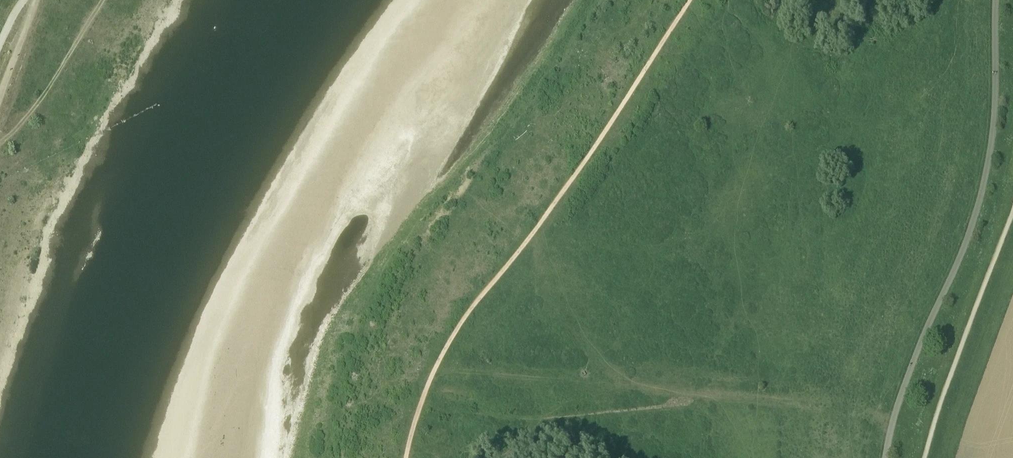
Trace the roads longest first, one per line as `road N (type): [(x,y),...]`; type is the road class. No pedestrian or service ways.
road 1 (unclassified): [(885,457),(989,160),(995,0)]
road 2 (track): [(0,145),(41,101),(104,0)]

